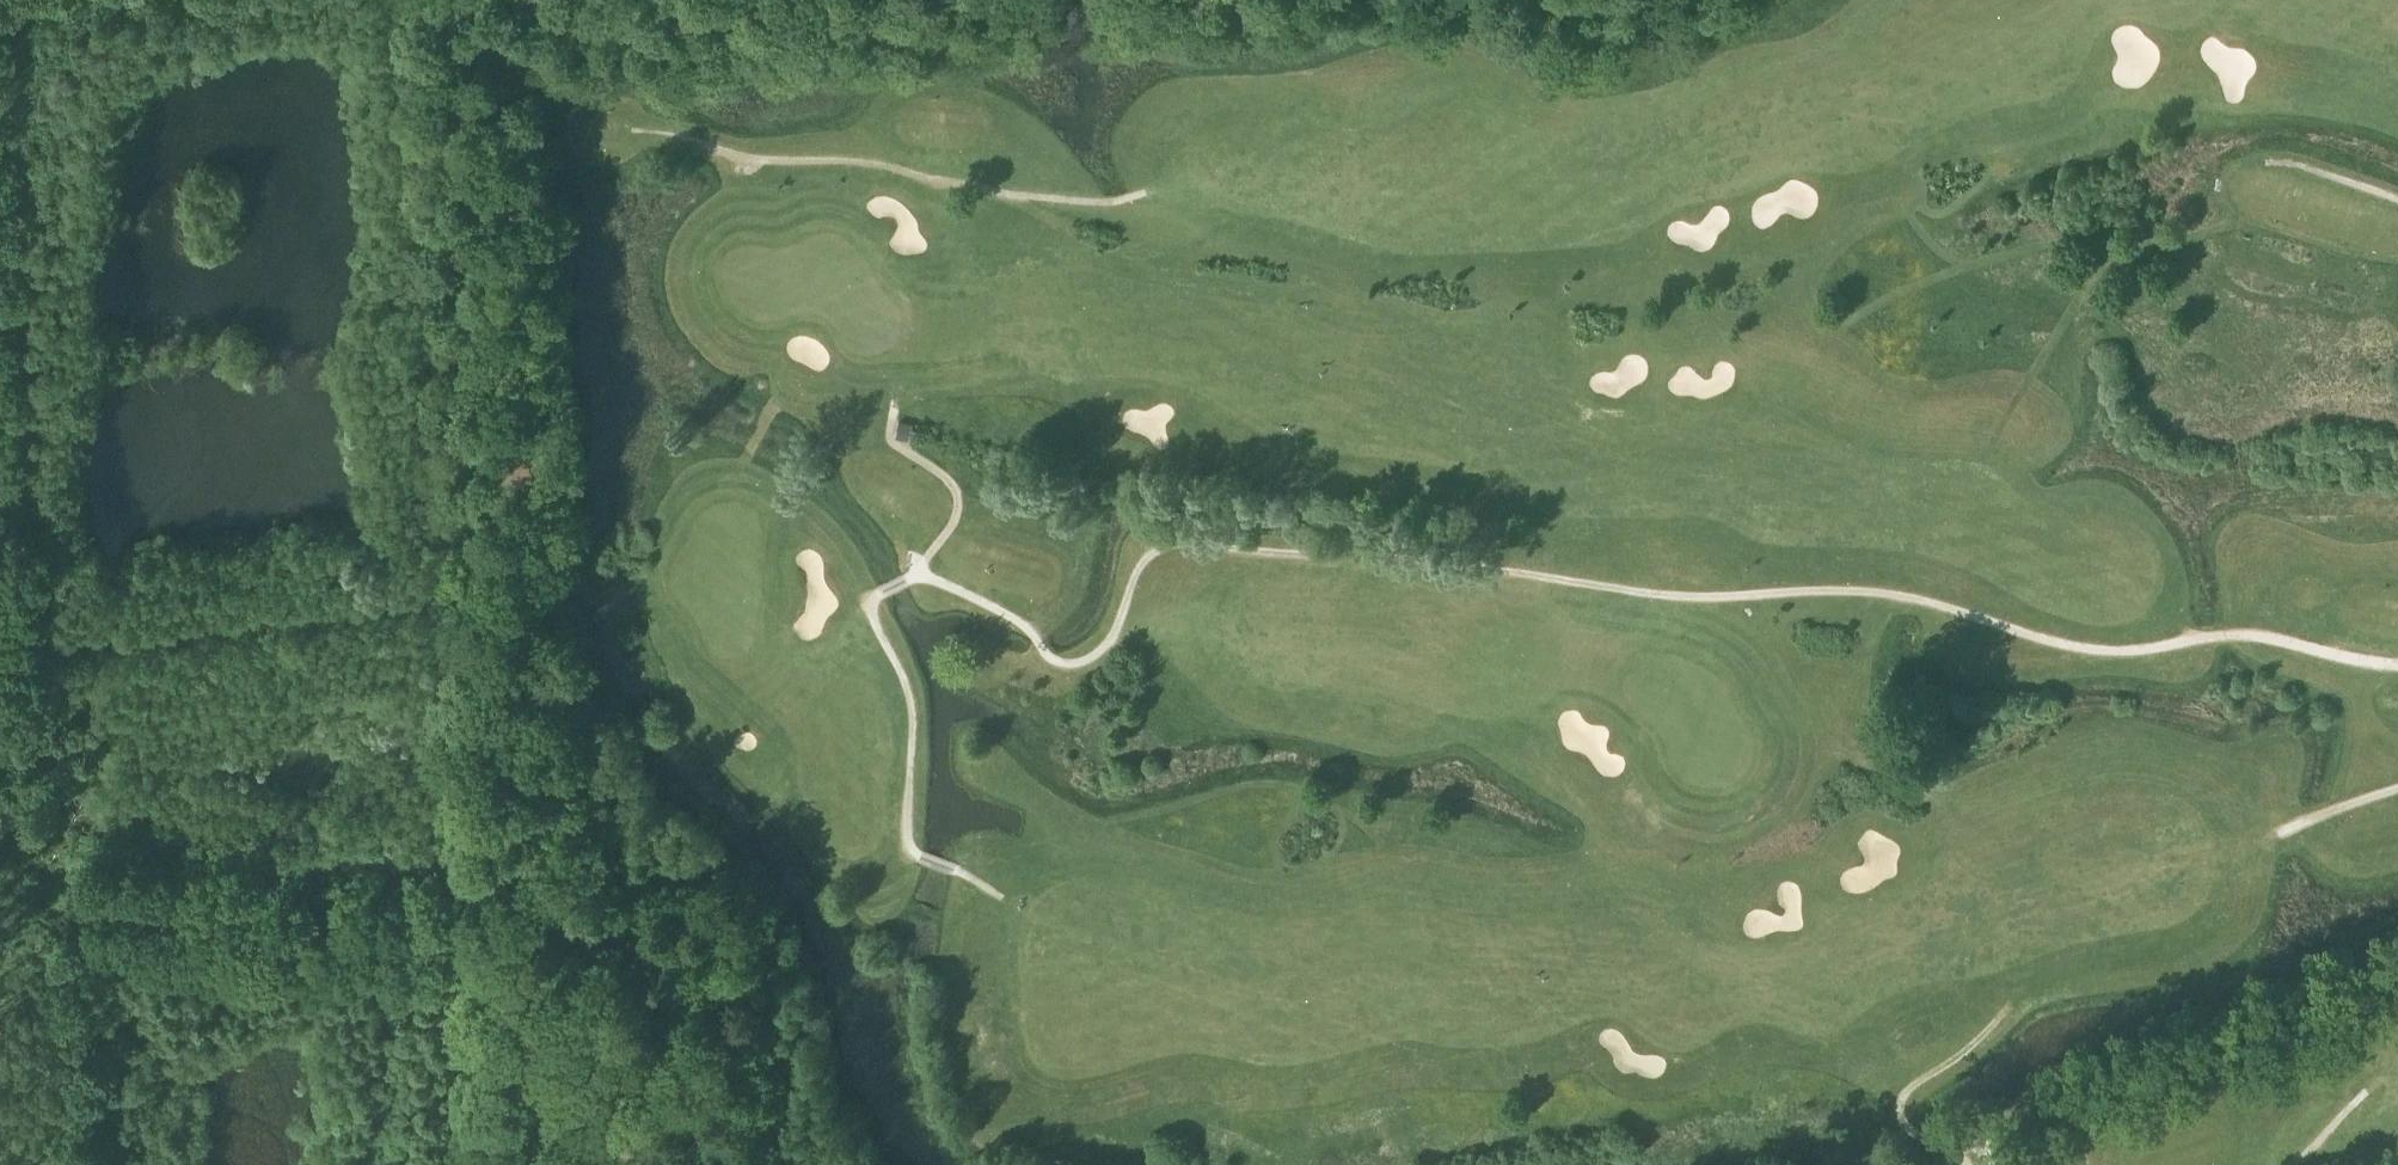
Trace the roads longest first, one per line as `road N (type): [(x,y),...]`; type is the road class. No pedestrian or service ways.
road 1 (track): [(527,0),(494,69),(487,112),(531,819),(539,896),(617,1062),(637,1164)]

